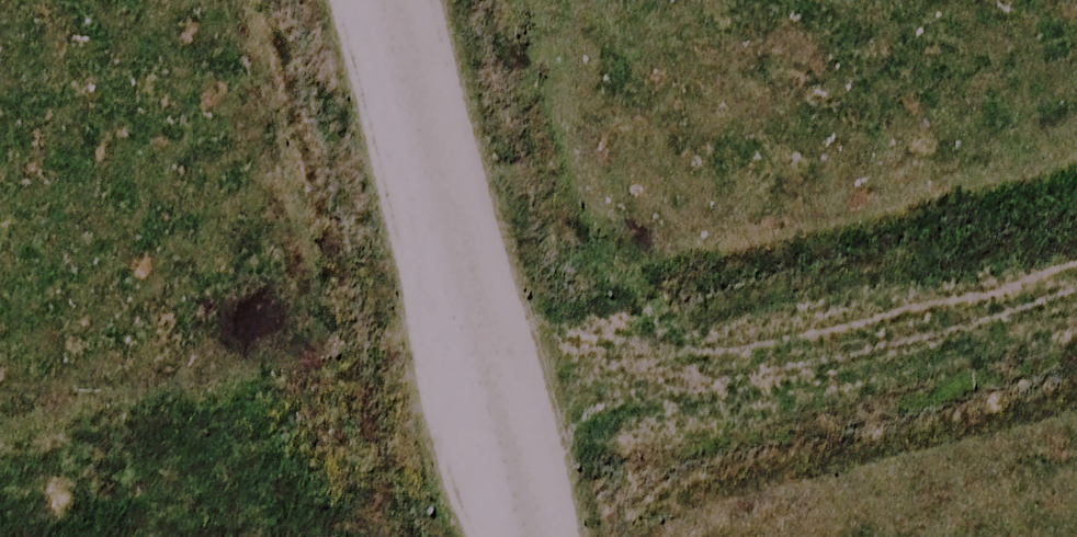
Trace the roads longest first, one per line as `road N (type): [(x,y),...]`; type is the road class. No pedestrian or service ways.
road 1 (track): [(1076,344),(280,536)]
road 2 (track): [(425,0),(565,536)]

